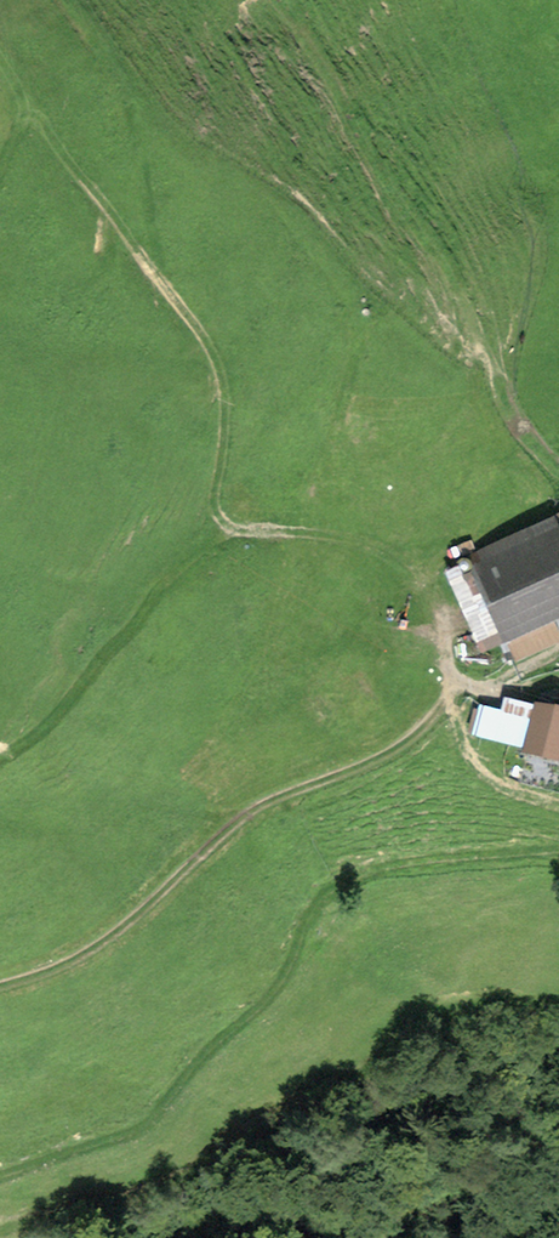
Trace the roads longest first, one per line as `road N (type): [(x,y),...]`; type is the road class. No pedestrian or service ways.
road 1 (track): [(0,982),(95,945),(236,821),(262,802),(390,750),(453,686),(492,688),(558,672)]
road 2 (track): [(453,686),(442,622),(416,577),(369,545),(232,533),(153,596),(99,667),(24,746),(0,759)]
road 3 (track): [(232,533),(215,504),(226,419),(213,356),(0,68)]

